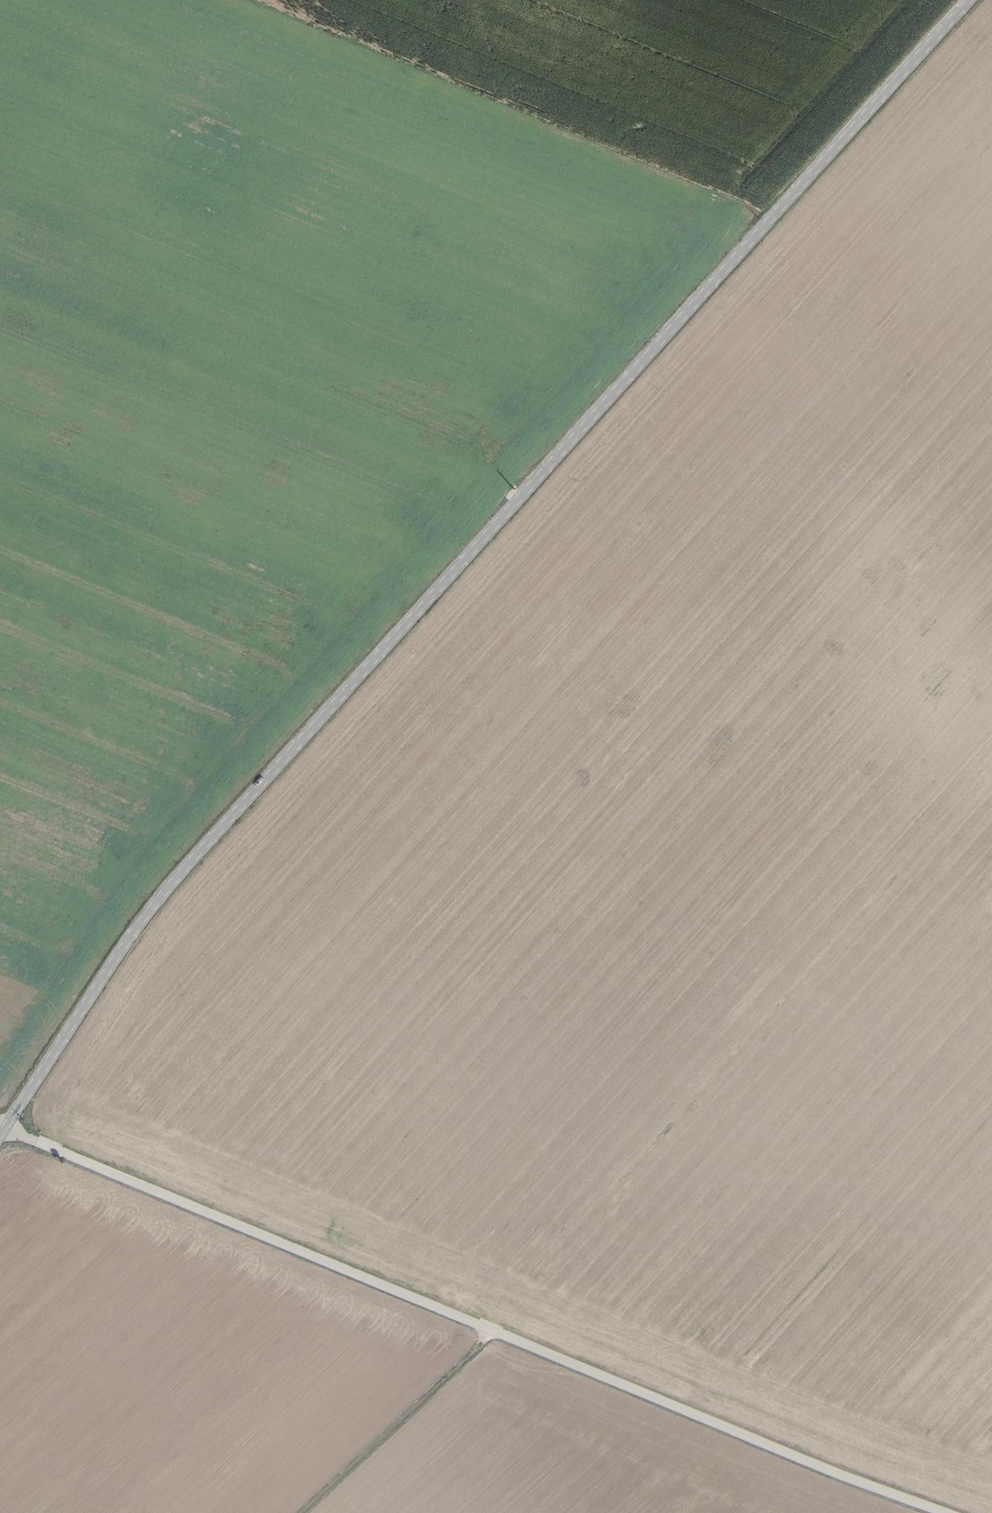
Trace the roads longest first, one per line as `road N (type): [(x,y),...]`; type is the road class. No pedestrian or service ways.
road 1 (tertiary): [(971,0),(138,926),(0,1135)]
road 2 (track): [(0,1127),(490,1330)]
road 3 (track): [(490,1330),(948,1512)]
road 4 (track): [(490,1330),(296,1512)]

